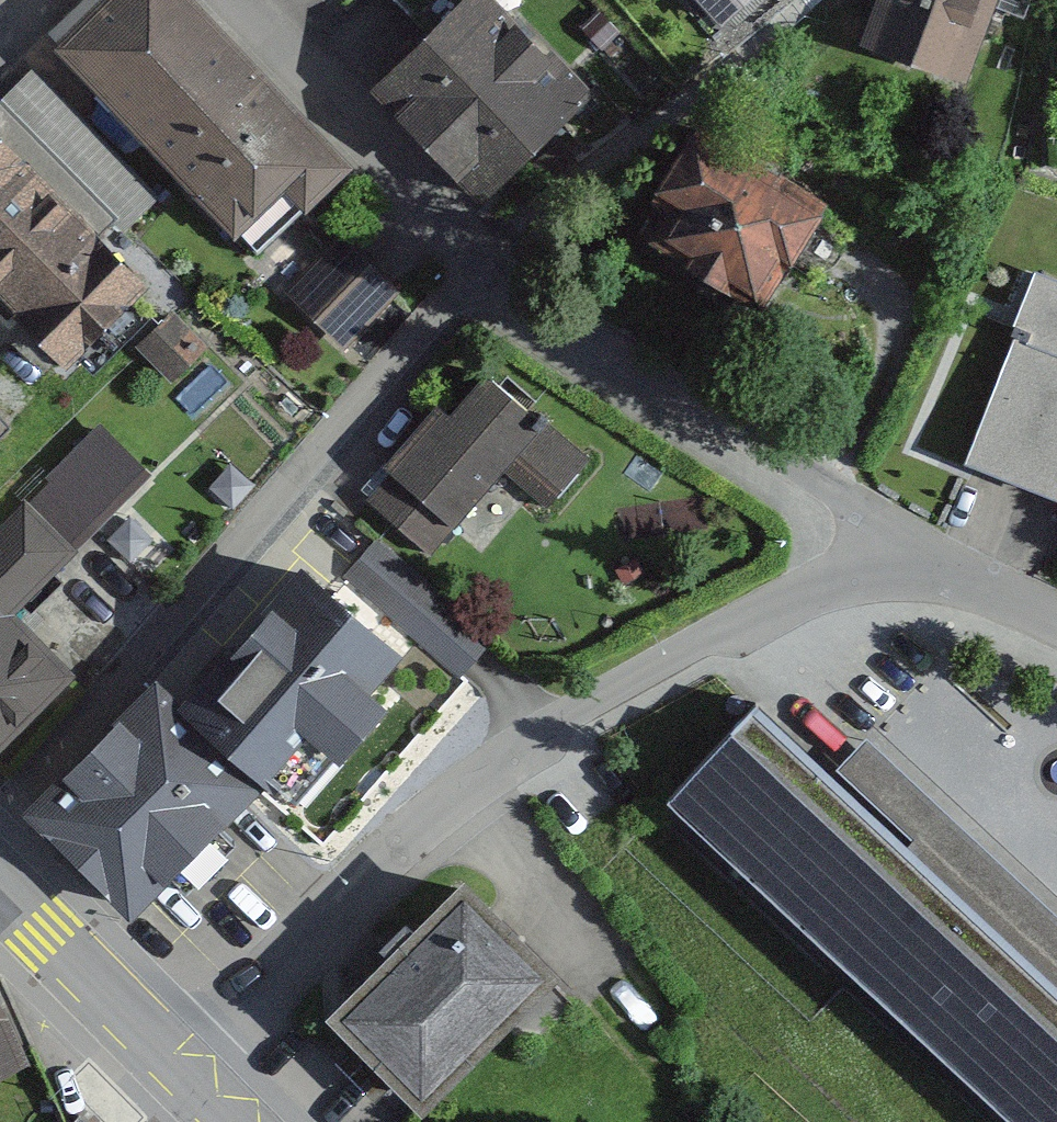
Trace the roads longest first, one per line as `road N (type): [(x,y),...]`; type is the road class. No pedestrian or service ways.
road 1 (residential): [(179,1063),(472,783),(585,708),(907,552)]
road 2 (residential): [(483,261),(84,725),(0,808)]
road 3 (residential): [(907,552),(828,485),(483,261)]
road 4 (residential): [(483,261),(247,0)]
road 5 (secondary): [(0,885),(179,1063)]
road 6 (residential): [(907,552),(1056,621)]

